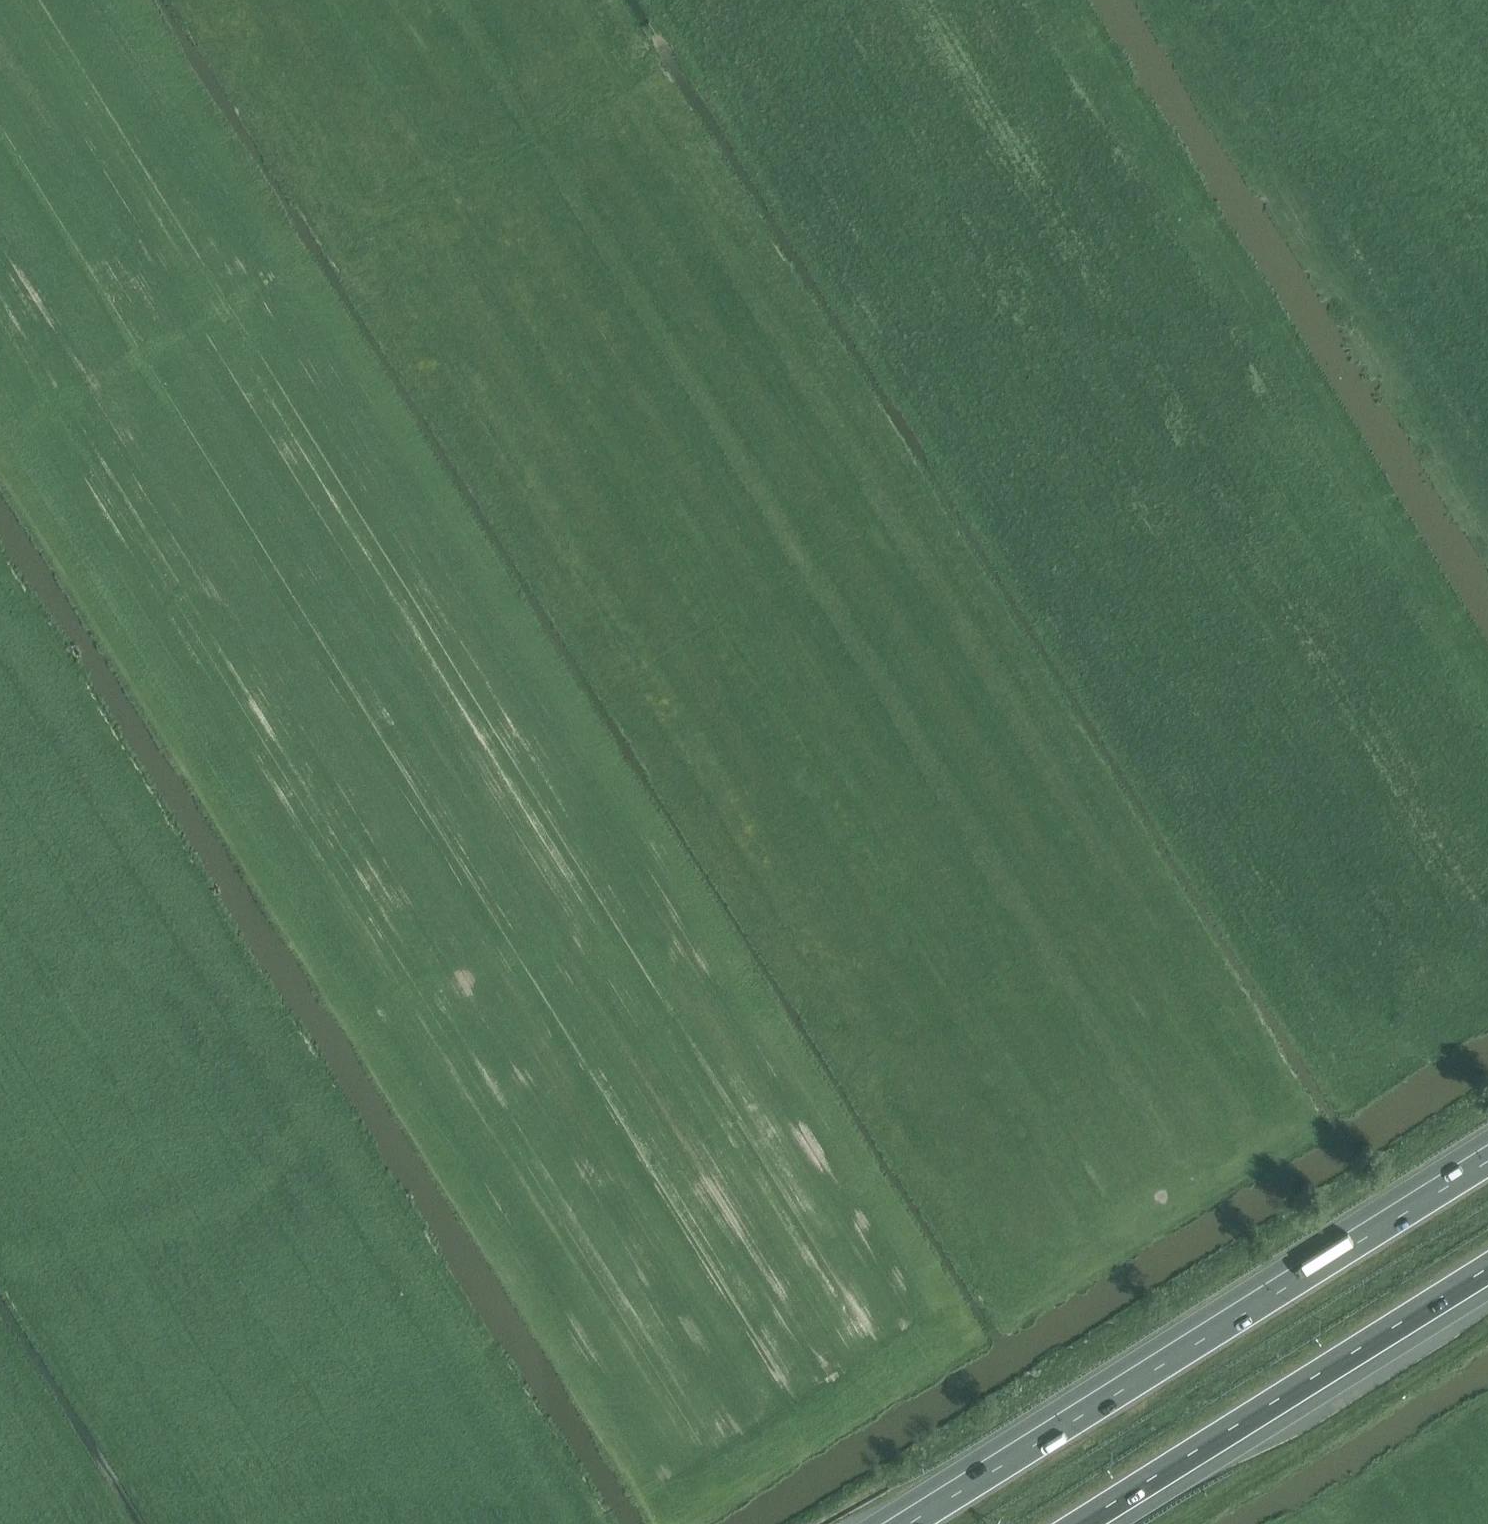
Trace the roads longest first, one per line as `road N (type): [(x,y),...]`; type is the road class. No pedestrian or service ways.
road 1 (motorway): [(1487,1160),(906,1523)]
road 2 (motorway): [(1094,1523),(1487,1278)]

